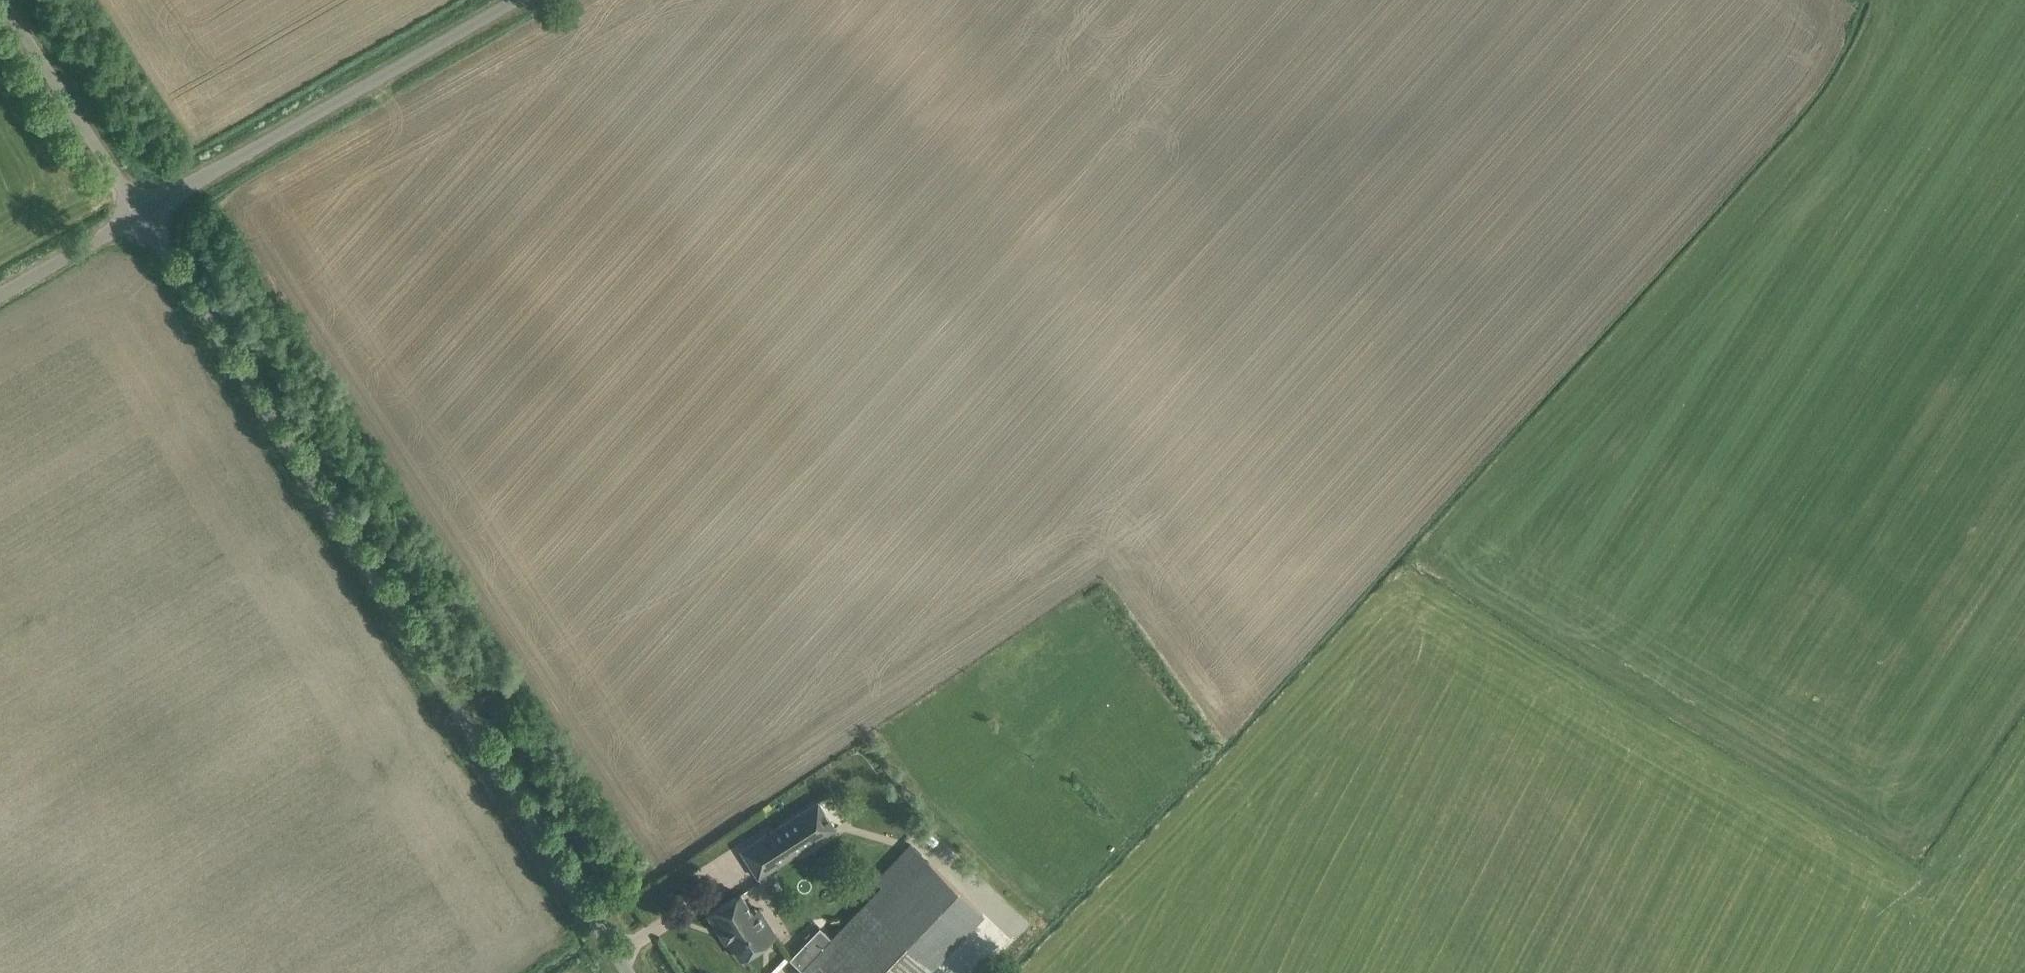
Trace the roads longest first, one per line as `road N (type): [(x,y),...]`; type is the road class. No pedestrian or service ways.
road 1 (unclassified): [(628,972),(143,212)]
road 2 (unclassified): [(143,212),(509,0)]
road 3 (unclassified): [(143,212),(0,6)]
road 4 (secondary): [(0,292),(143,212)]

